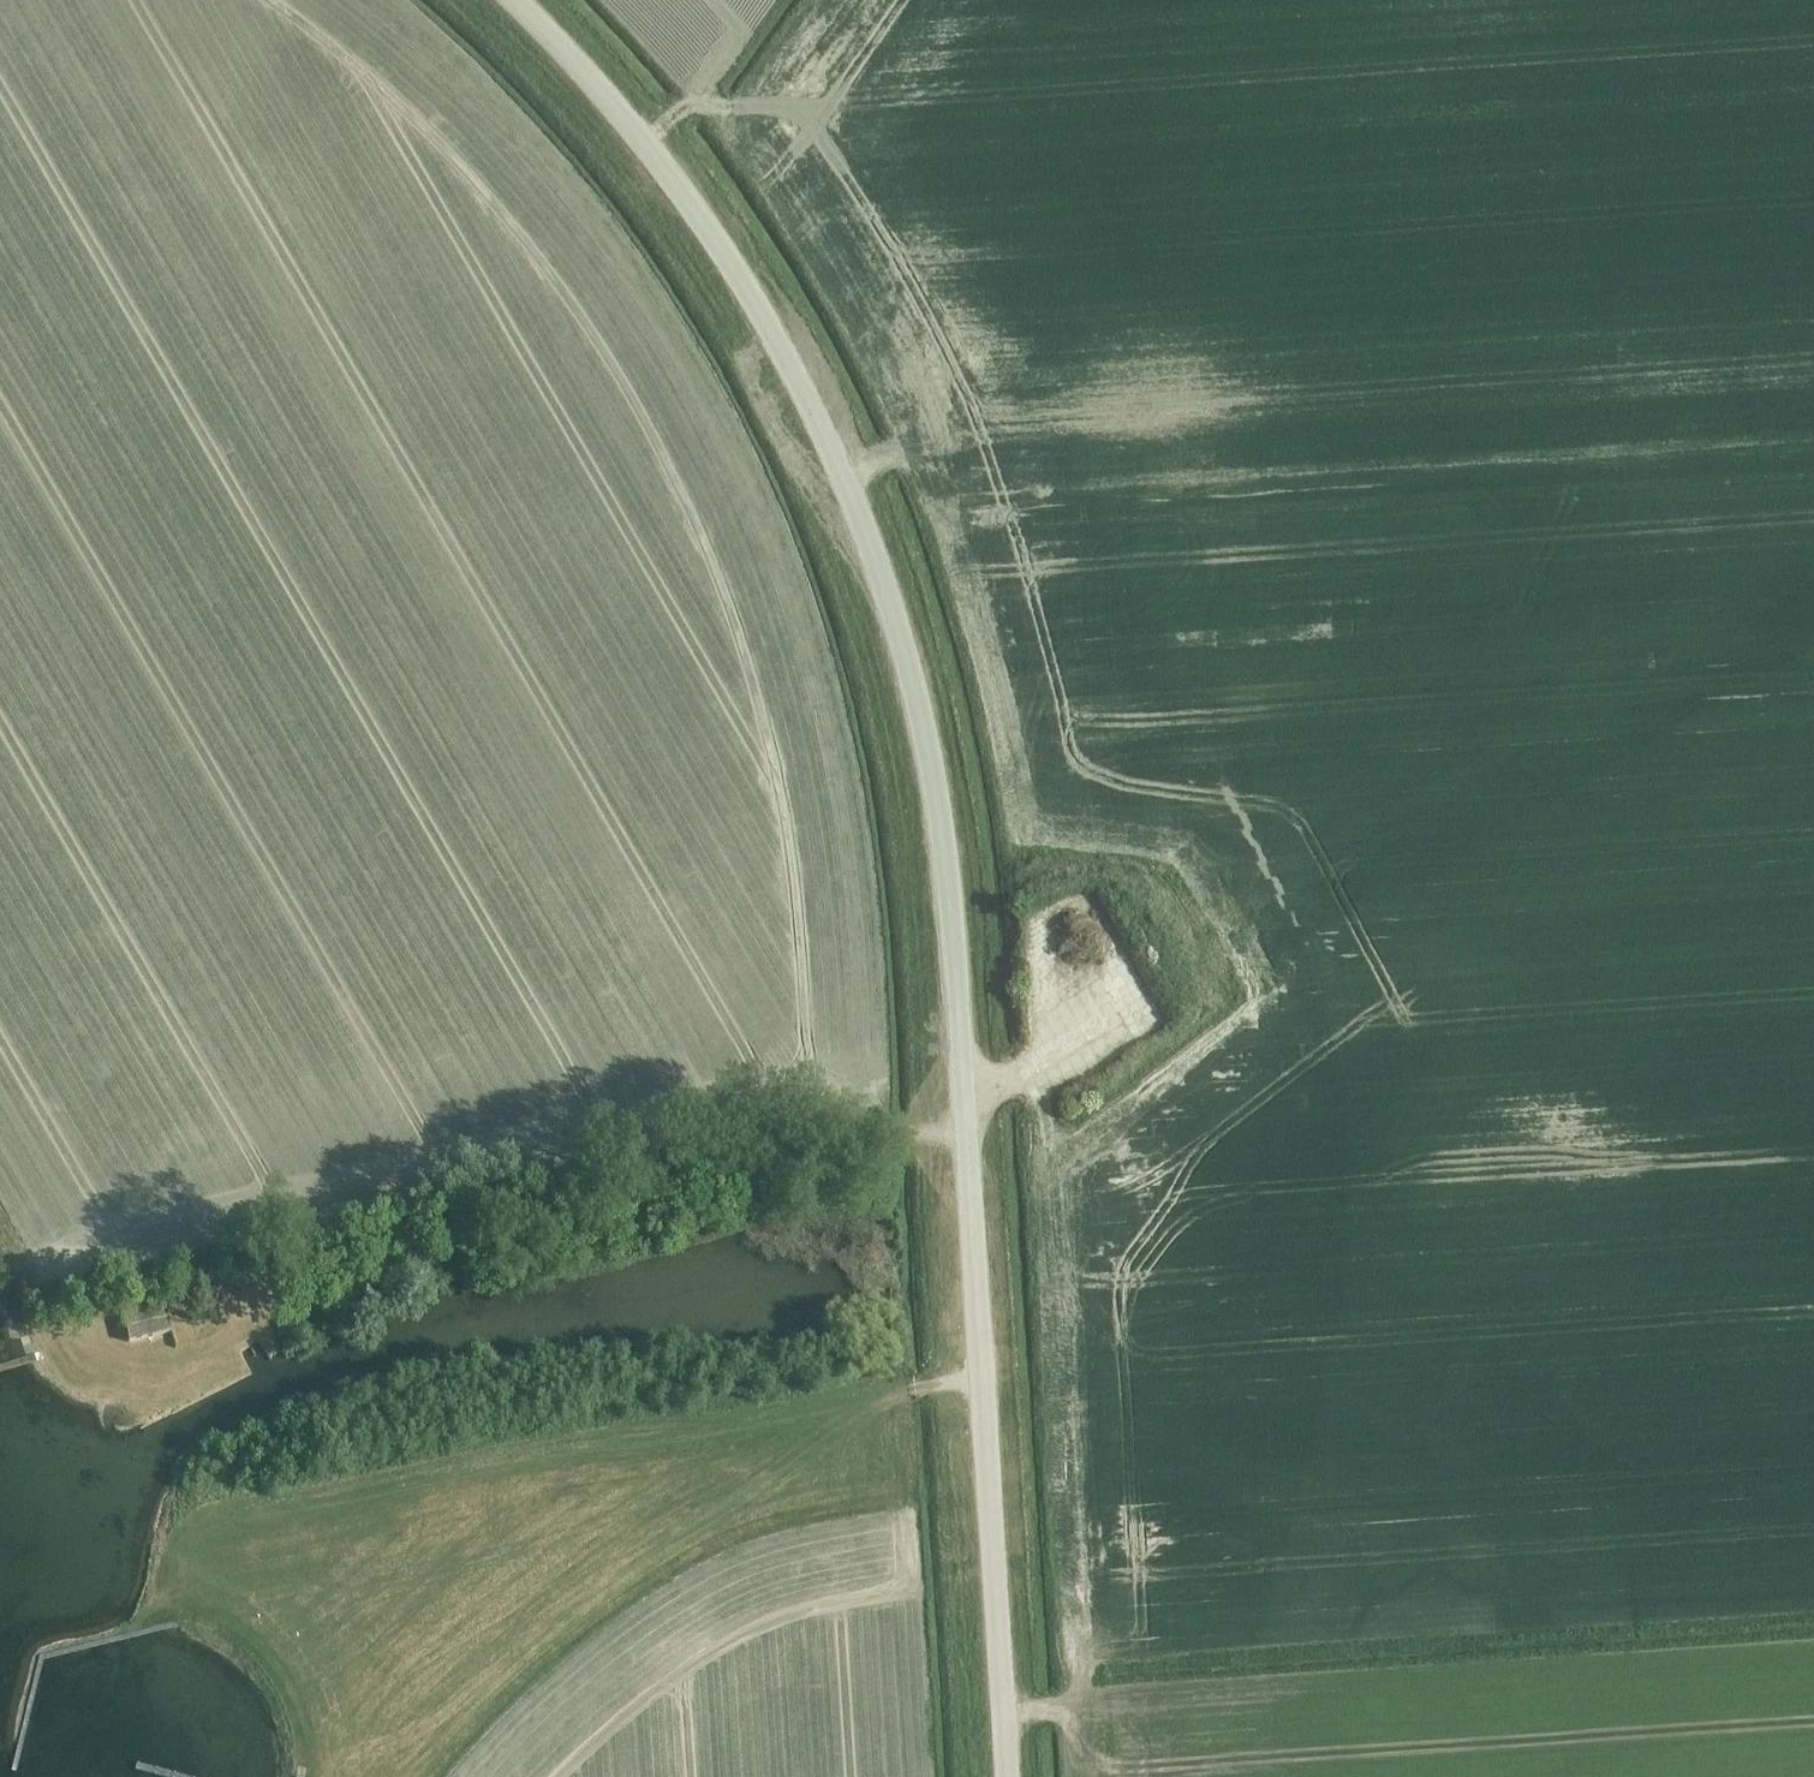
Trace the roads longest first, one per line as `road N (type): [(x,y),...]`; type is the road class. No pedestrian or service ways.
road 1 (unclassified): [(1004,1776),(941,791),(920,678),(873,544),(786,354),(712,233),(629,125),(508,0)]

